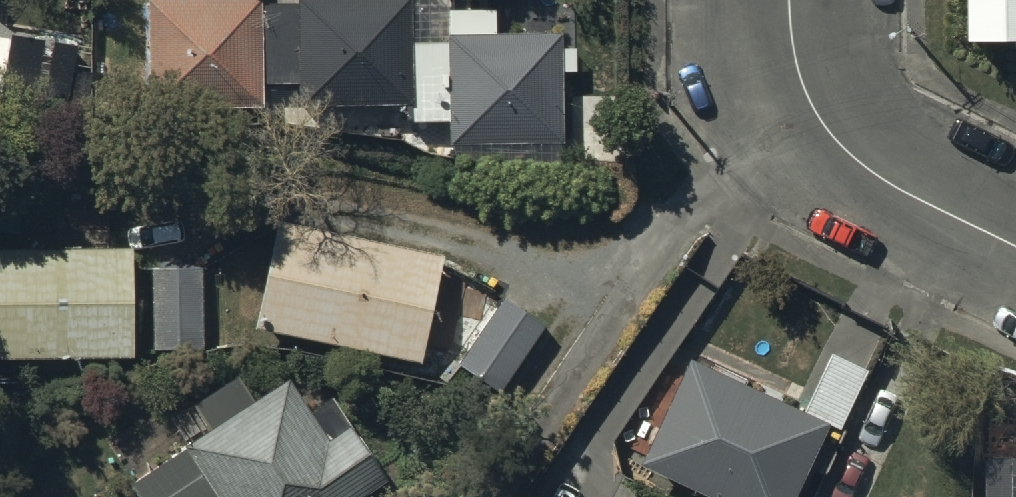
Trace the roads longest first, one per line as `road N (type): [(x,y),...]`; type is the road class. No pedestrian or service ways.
road 1 (residential): [(1015,244),(885,175),(817,119),(799,73),(791,0)]

